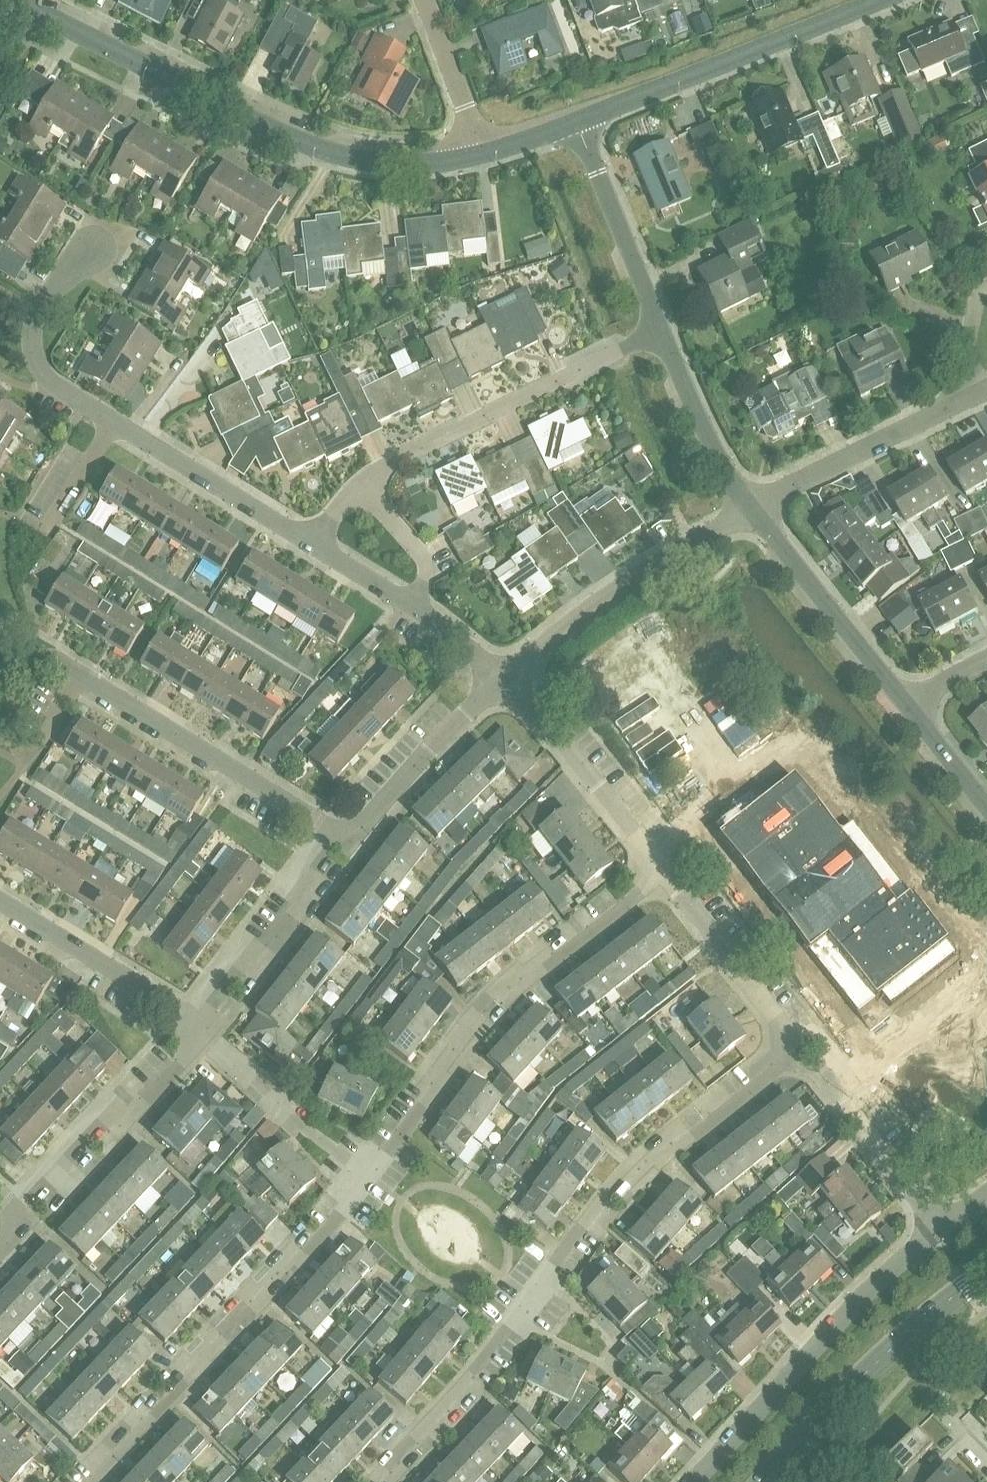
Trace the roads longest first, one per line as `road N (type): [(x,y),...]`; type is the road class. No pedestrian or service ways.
road 1 (residential): [(374,1481),(503,1343),(626,1172),(793,1040),(653,851)]
road 2 (residential): [(101,1457),(321,1222),(505,983),(637,874),(653,851)]
road 3 (residential): [(477,160),(382,166),(316,150),(3,0)]
road 4 (residential): [(343,834),(40,656),(0,673)]
road 5 (residential): [(695,1481),(938,1228)]
road 6 (residential): [(364,486),(401,459),(660,335)]
road 7 (residential): [(581,122),(883,0)]
road 8 (tertiary): [(769,1481),(923,1321),(986,1268)]
road 9 (residential): [(506,678),(565,624),(750,510)]
road 10 (residential): [(27,1225),(208,1027)]
road 11 (residential): [(750,510),(979,397)]
road 12 (residential): [(208,1027),(0,900)]
road 13 (residential): [(902,700),(750,510)]
road 14 (residential): [(208,1027),(343,834)]
road 15 (residential): [(311,546),(112,428)]
road 16 (residential): [(112,428),(48,376),(37,348),(41,319),(97,251)]
road 17 (residential): [(653,851),(535,697),(506,678)]
road 18 (residential): [(660,335),(581,122)]
road 19 (residential): [(343,834),(376,794),(506,678)]
road 20 (residential): [(750,510),(694,418),(660,335)]
road 21 (residential): [(938,1228),(824,1077)]
road 22 (residential): [(477,160),(425,0)]
road 23 (residential): [(417,611),(426,583),(417,550),(364,486)]
road 24 (residential): [(986,807),(902,700)]
road 25 (residential): [(417,611),(311,546)]

